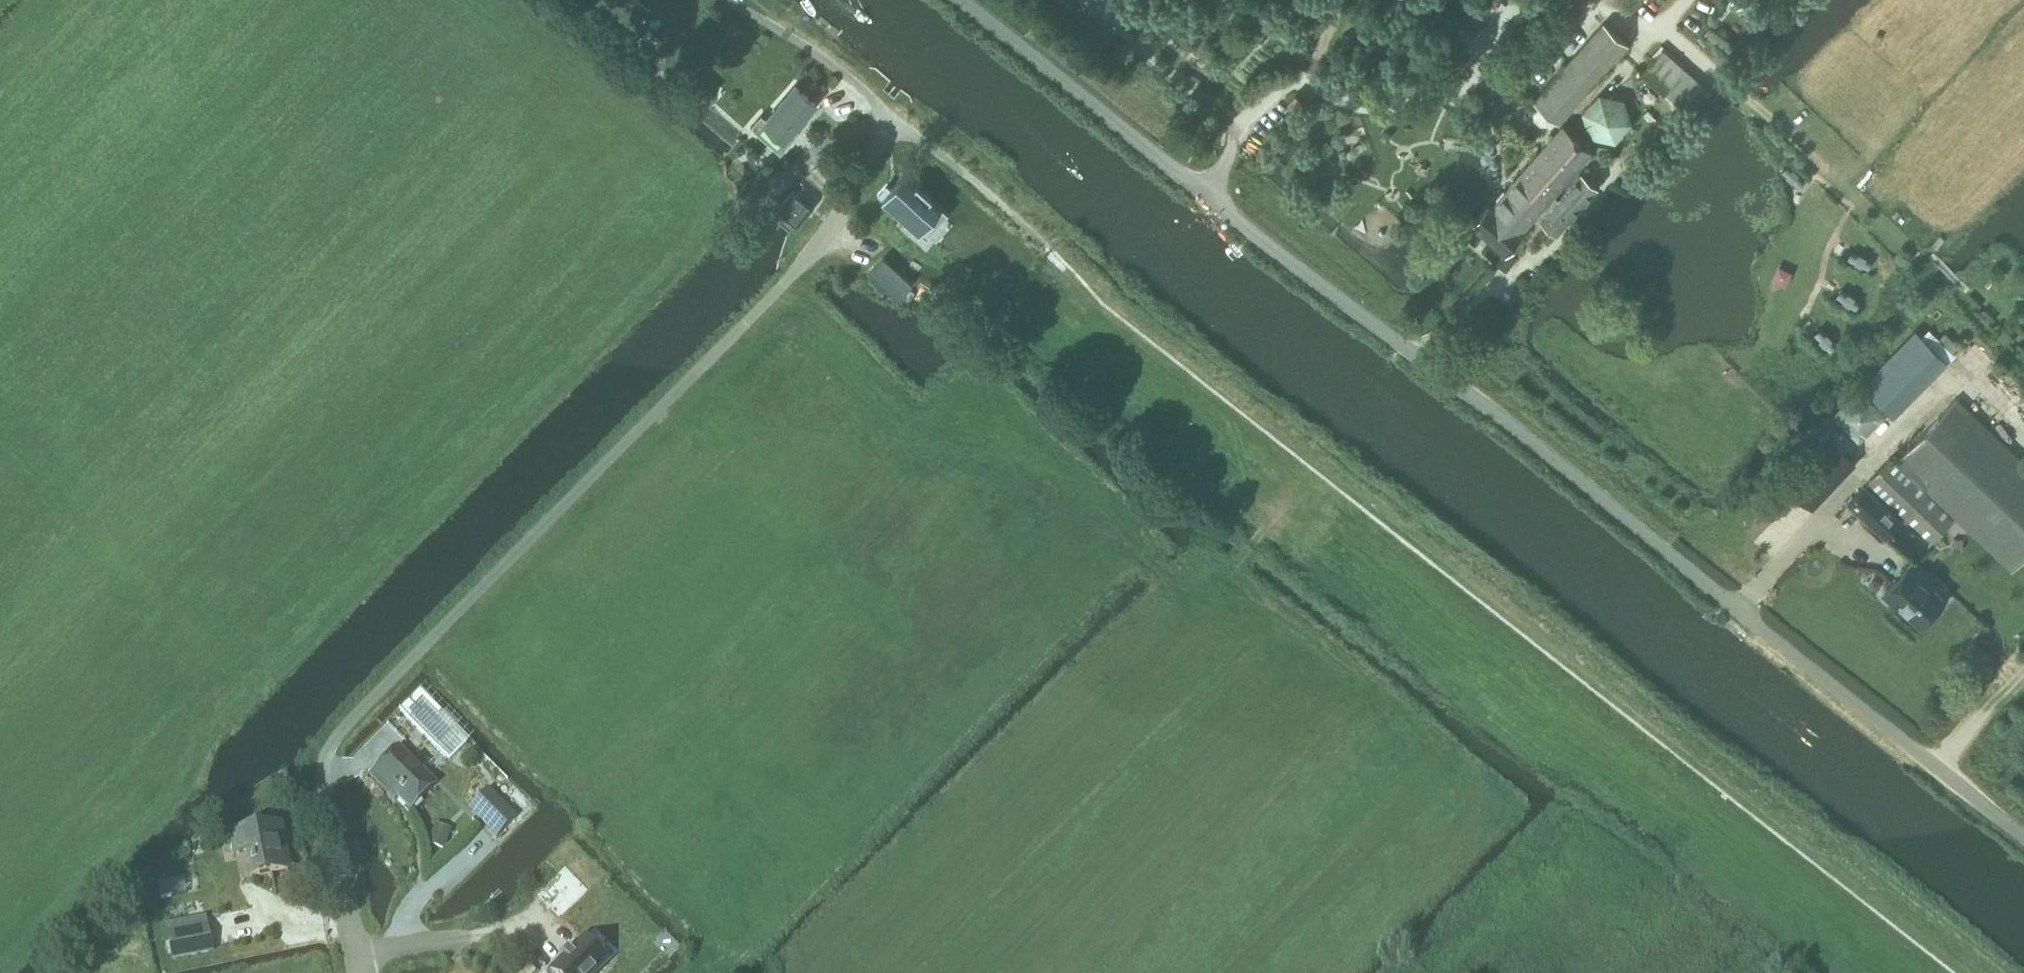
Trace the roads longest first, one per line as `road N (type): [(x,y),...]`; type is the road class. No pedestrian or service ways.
road 1 (unclassified): [(2023,835),(960,0)]
road 2 (unclassified): [(358,972),(322,775),(341,729),(817,248),(893,119),(860,84),(787,33)]
road 3 (track): [(1590,0),(1497,84),(1390,110),(1285,87)]
road 4 (track): [(1946,383),(1743,610)]
road 5 (track): [(1051,251),(893,119)]
road 6 (track): [(2023,673),(1932,761)]

